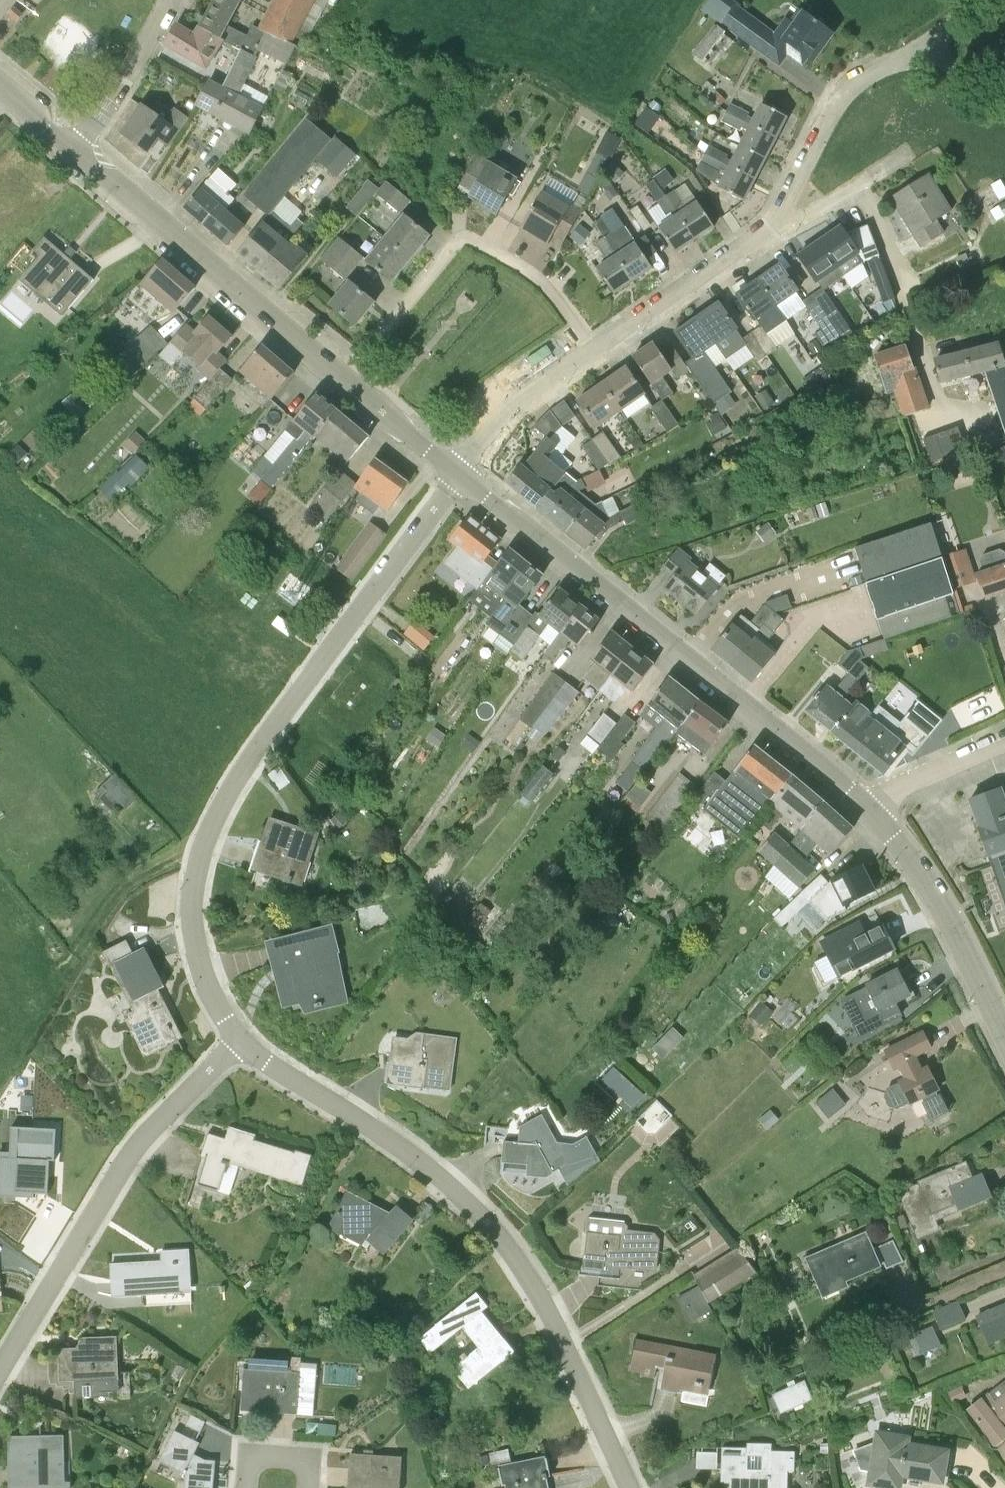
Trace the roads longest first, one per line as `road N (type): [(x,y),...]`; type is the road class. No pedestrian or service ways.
road 1 (residential): [(244,1043),(206,977),(193,919),(194,880),(212,819),(459,474)]
road 2 (residential): [(635,1487),(550,1316),(490,1223),(436,1170),(244,1043)]
road 3 (tertiary): [(867,809),(459,474)]
road 4 (residential): [(0,1360),(113,1170),(244,1043)]
road 5 (residential): [(593,351),(551,288),(470,237),(459,239),(341,378)]
road 6 (tertiary): [(341,378),(72,151)]
road 7 (tertiary): [(1004,1043),(939,912),(867,809)]
road 8 (residential): [(771,228),(846,90),(909,55)]
road 9 (residential): [(593,351),(771,228)]
road 10 (residential): [(459,474),(512,410),(593,351)]
road 11 (residential): [(72,151),(171,0)]
road 12 (residential): [(771,228),(830,204),(911,152)]
road 13 (residential): [(867,809),(897,787),(1004,743)]
road 14 (tertiary): [(459,474),(341,378)]

